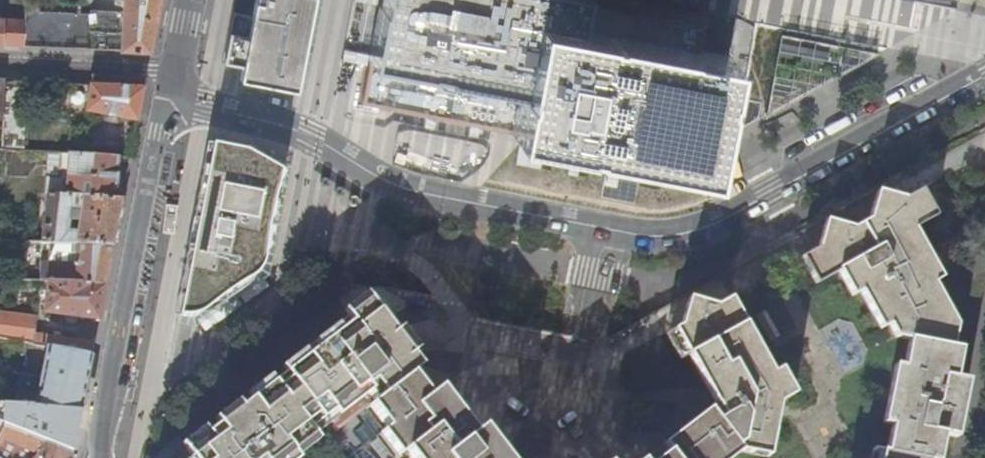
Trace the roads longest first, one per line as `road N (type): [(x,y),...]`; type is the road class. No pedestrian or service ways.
road 1 (residential): [(175,83),(187,97),(294,130),(421,194),(678,237),(768,198),(984,79)]
road 2 (residential): [(98,457),(175,83)]
road 3 (residential): [(0,63),(149,70),(175,83)]

